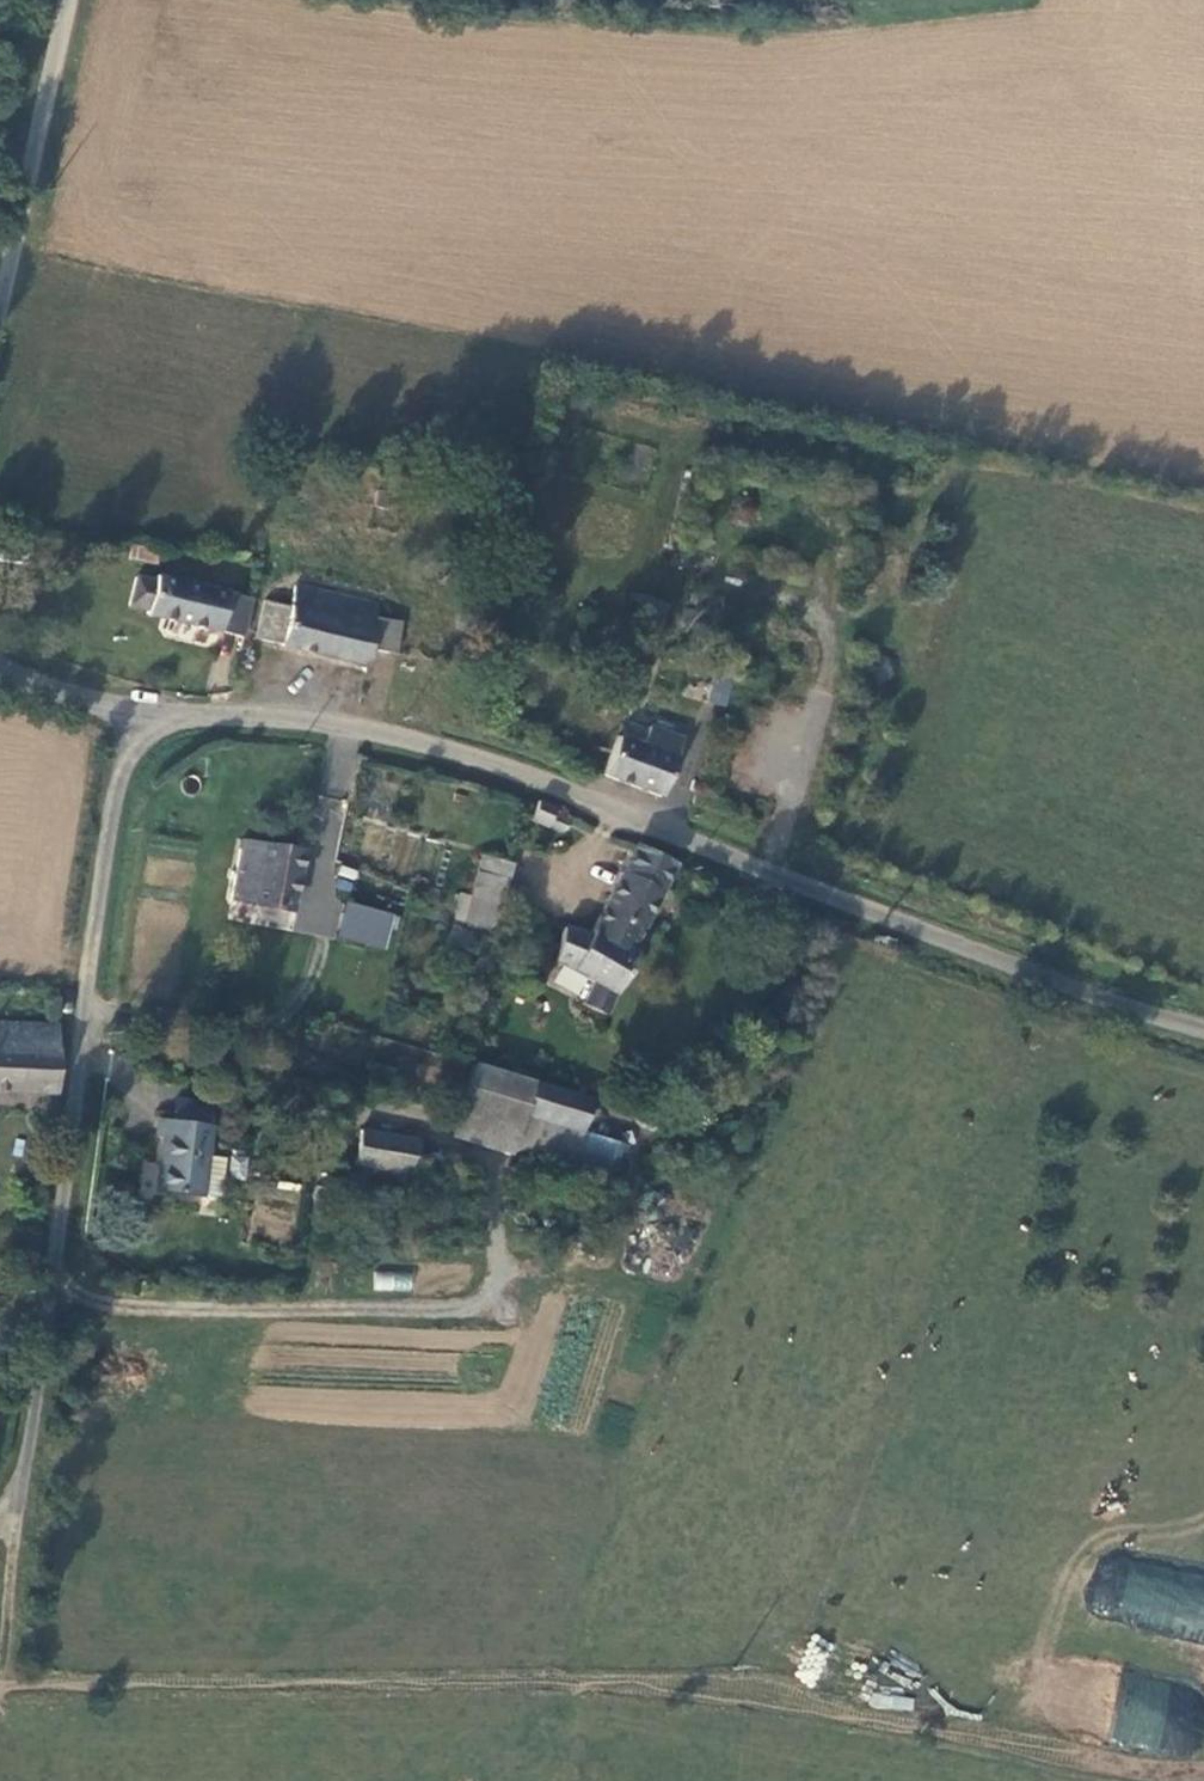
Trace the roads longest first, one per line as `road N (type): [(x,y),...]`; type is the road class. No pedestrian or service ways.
road 1 (unclassified): [(1203,1029),(475,760),(247,687),(155,696)]
road 2 (track): [(84,1041),(63,1251),(9,1569)]
road 3 (unclassified): [(0,378),(69,0)]
road 4 (unclassified): [(155,696),(84,1041)]
road 5 (unclassified): [(155,696),(0,650)]

